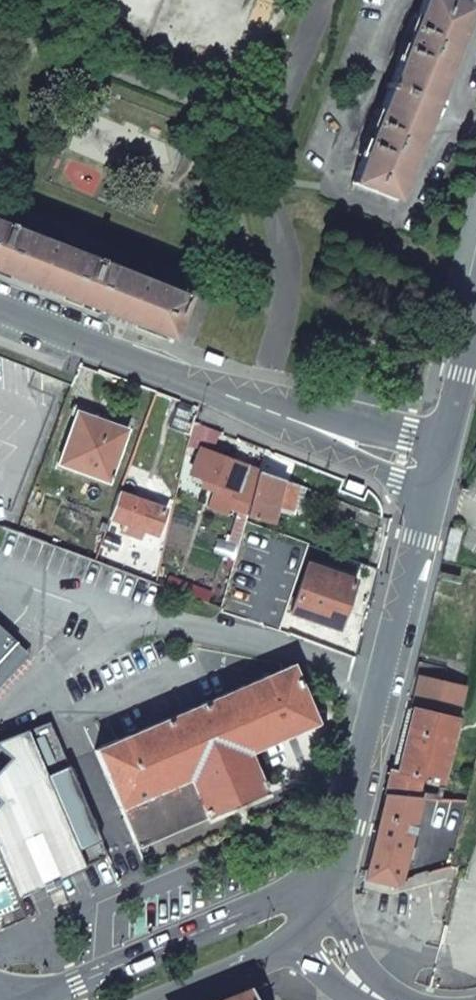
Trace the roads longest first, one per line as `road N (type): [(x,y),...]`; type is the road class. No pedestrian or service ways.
road 1 (tertiary): [(437,463),(314,909)]
road 2 (residential): [(437,463),(253,408),(0,312)]
road 3 (tertiary): [(314,909),(271,902),(40,999)]
road 4 (tertiary): [(161,999),(281,946),(314,909)]
road 5 (tertiary): [(475,307),(437,463)]

